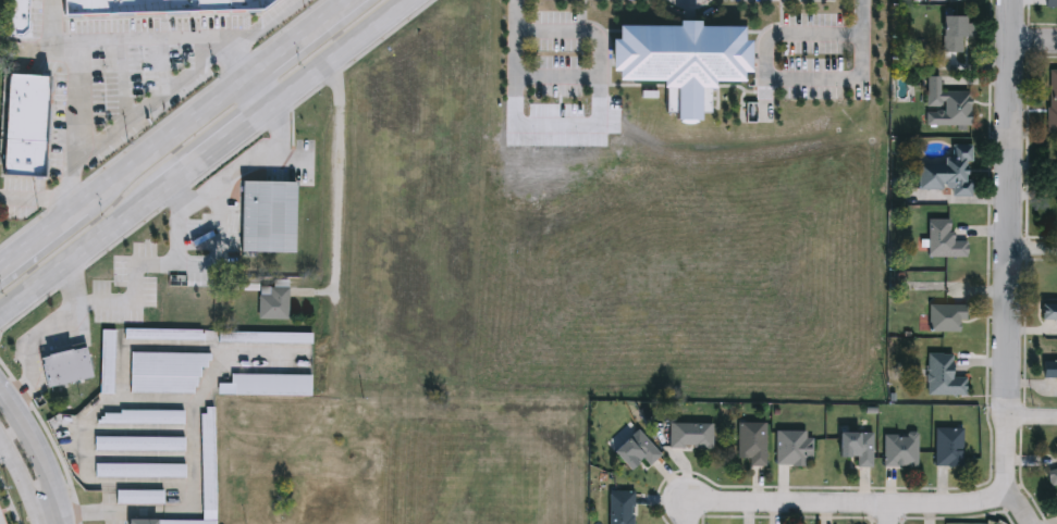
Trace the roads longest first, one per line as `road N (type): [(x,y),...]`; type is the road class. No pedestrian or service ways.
road 1 (residential): [(1036,523),(1008,487),(1012,0)]
road 2 (primary): [(0,313),(407,0)]
road 3 (primary): [(347,0),(0,270)]
road 4 (residential): [(1008,487),(943,499),(691,499),(691,523)]
road 5 (tertiary): [(49,508),(52,476),(0,383)]

